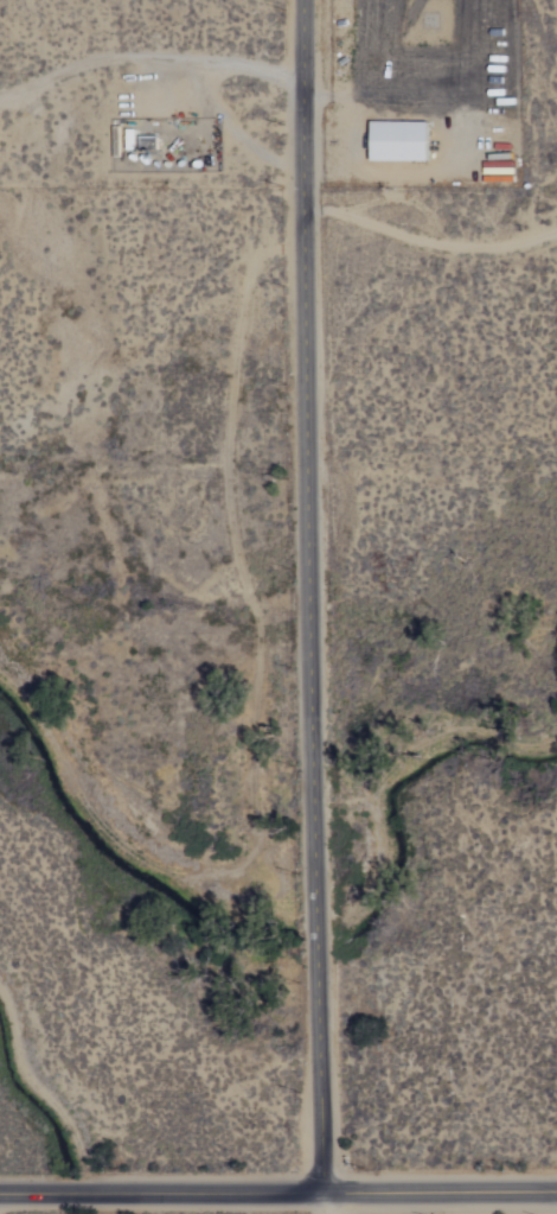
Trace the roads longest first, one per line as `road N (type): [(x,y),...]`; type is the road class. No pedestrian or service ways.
road 1 (residential): [(321,1191),(303,0)]
road 2 (tertiary): [(0,1192),(321,1191)]
road 3 (track): [(0,95),(110,58),(302,70)]
road 4 (track): [(556,231),(514,246),(446,243),(301,206)]
road 5 (tertiary): [(321,1191),(556,1189)]

